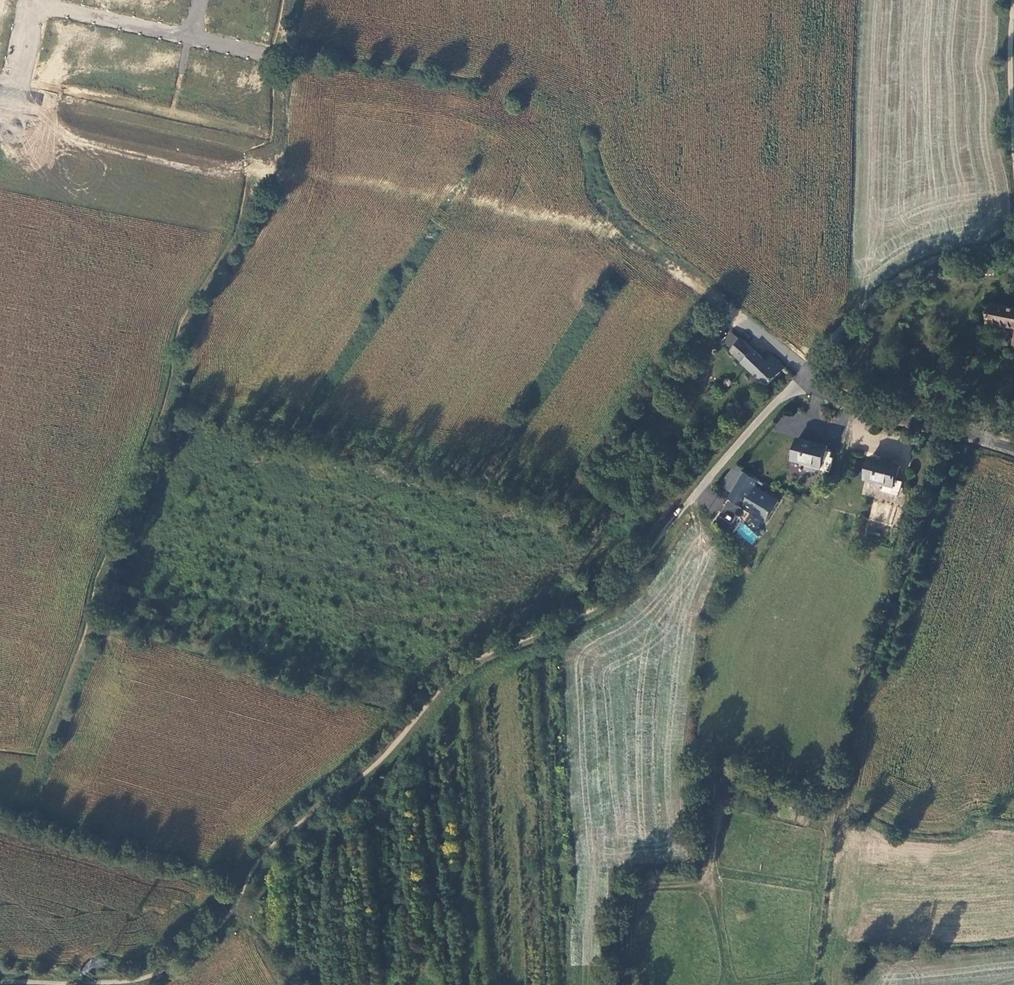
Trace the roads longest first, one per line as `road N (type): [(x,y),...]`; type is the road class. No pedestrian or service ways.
road 1 (track): [(1013,230),(882,289),(685,508)]
road 2 (unclassified): [(1013,449),(798,384)]
road 3 (residential): [(192,38),(34,4)]
road 4 (track): [(1012,0),(1013,161)]

